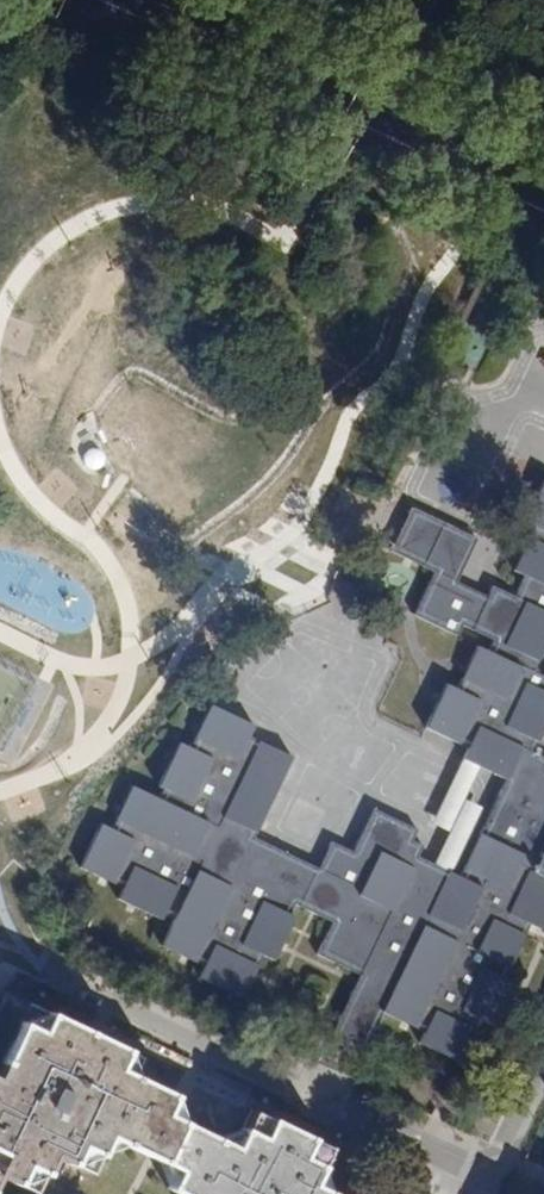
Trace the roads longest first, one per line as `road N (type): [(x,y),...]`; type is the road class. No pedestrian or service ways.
road 1 (primary): [(110,0),(543,211)]
road 2 (primary): [(543,173),(177,0)]

